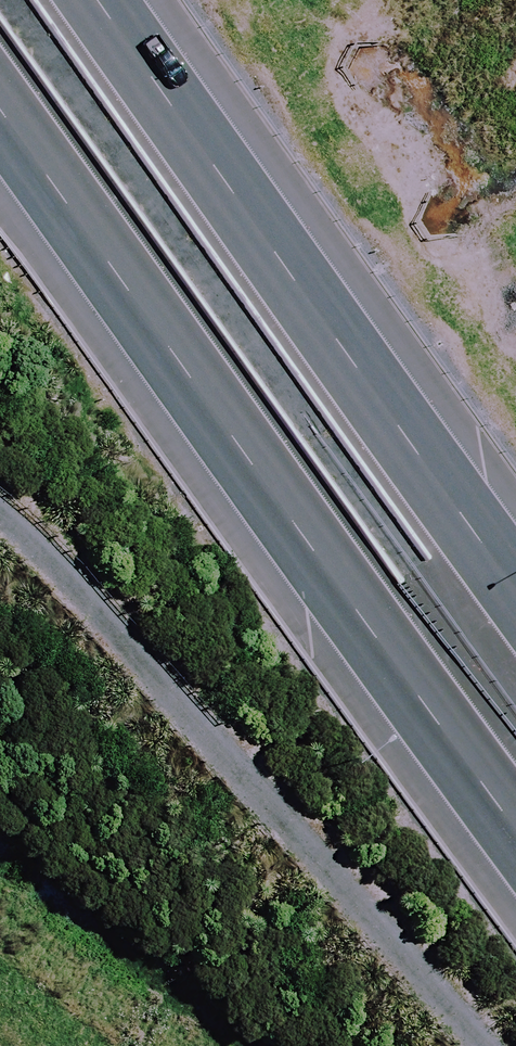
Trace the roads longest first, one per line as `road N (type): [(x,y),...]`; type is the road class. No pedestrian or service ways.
road 1 (motorway): [(515,834),(0,112)]
road 2 (motorway): [(97,0),(515,594)]

